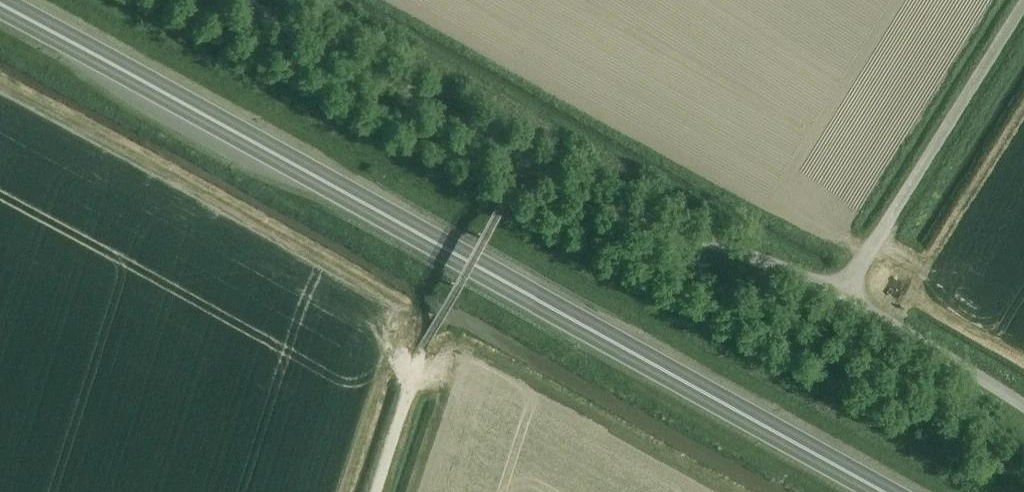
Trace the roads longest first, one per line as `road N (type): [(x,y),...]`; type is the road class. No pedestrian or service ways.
road 1 (trunk): [(883,491),(0,7)]
road 2 (unclassified): [(840,291),(648,218),(246,0)]
road 3 (unclassified): [(840,291),(1023,0)]
road 4 (unclassified): [(1023,405),(840,291)]
road 5 (unclassified): [(376,491),(421,350)]

